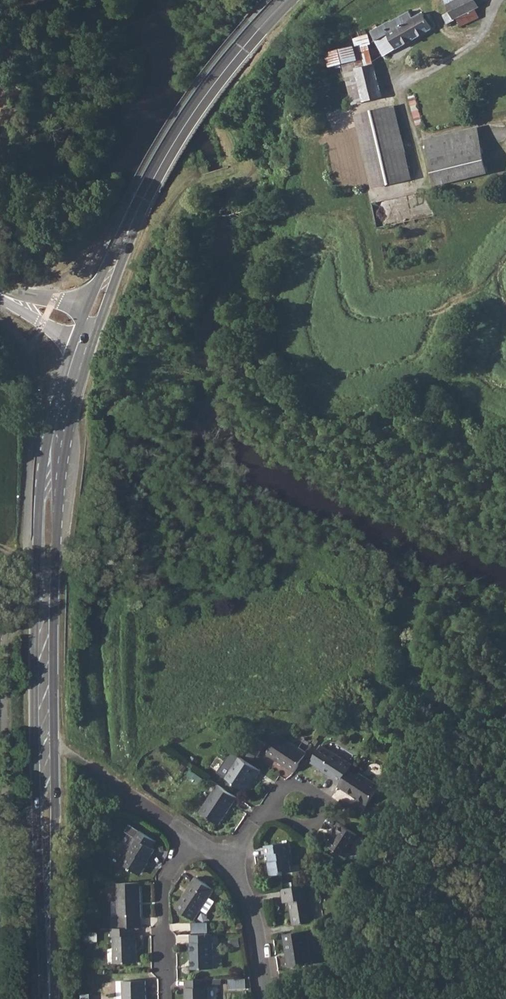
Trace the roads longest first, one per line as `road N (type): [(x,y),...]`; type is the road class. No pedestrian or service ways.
road 1 (secondary): [(49,998),(45,564),(62,410),(84,342)]
road 2 (secondary): [(100,300),(175,143),(286,0)]
road 3 (residential): [(200,845),(171,868),(162,897),(165,998)]
road 4 (residential): [(266,809),(284,785),(301,784),(327,802),(311,831),(280,815)]
road 5 (residential): [(223,865),(252,909),(269,998)]
road 6 (unclassified): [(501,0),(489,35),(401,87)]

